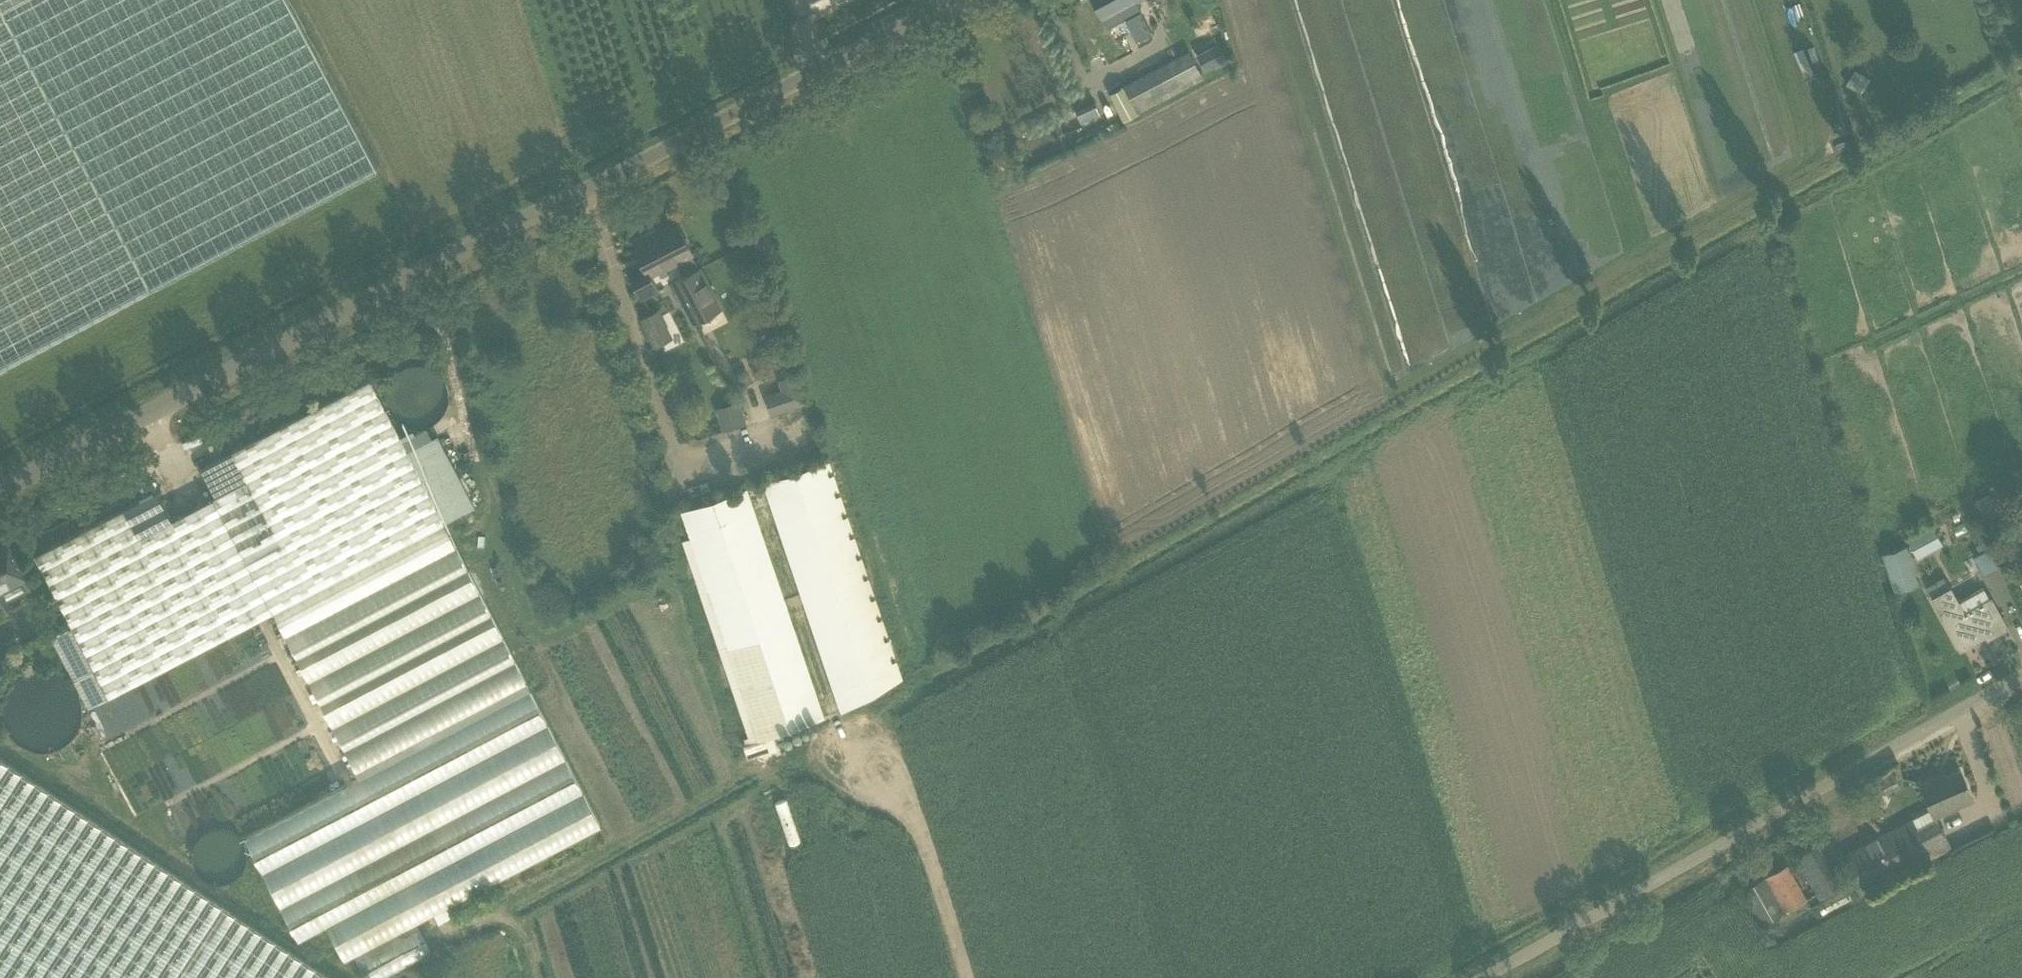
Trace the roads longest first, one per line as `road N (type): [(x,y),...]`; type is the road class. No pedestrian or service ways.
road 1 (unclassified): [(0,490),(949,0)]
road 2 (unclassified): [(1484,977),(2021,675)]

